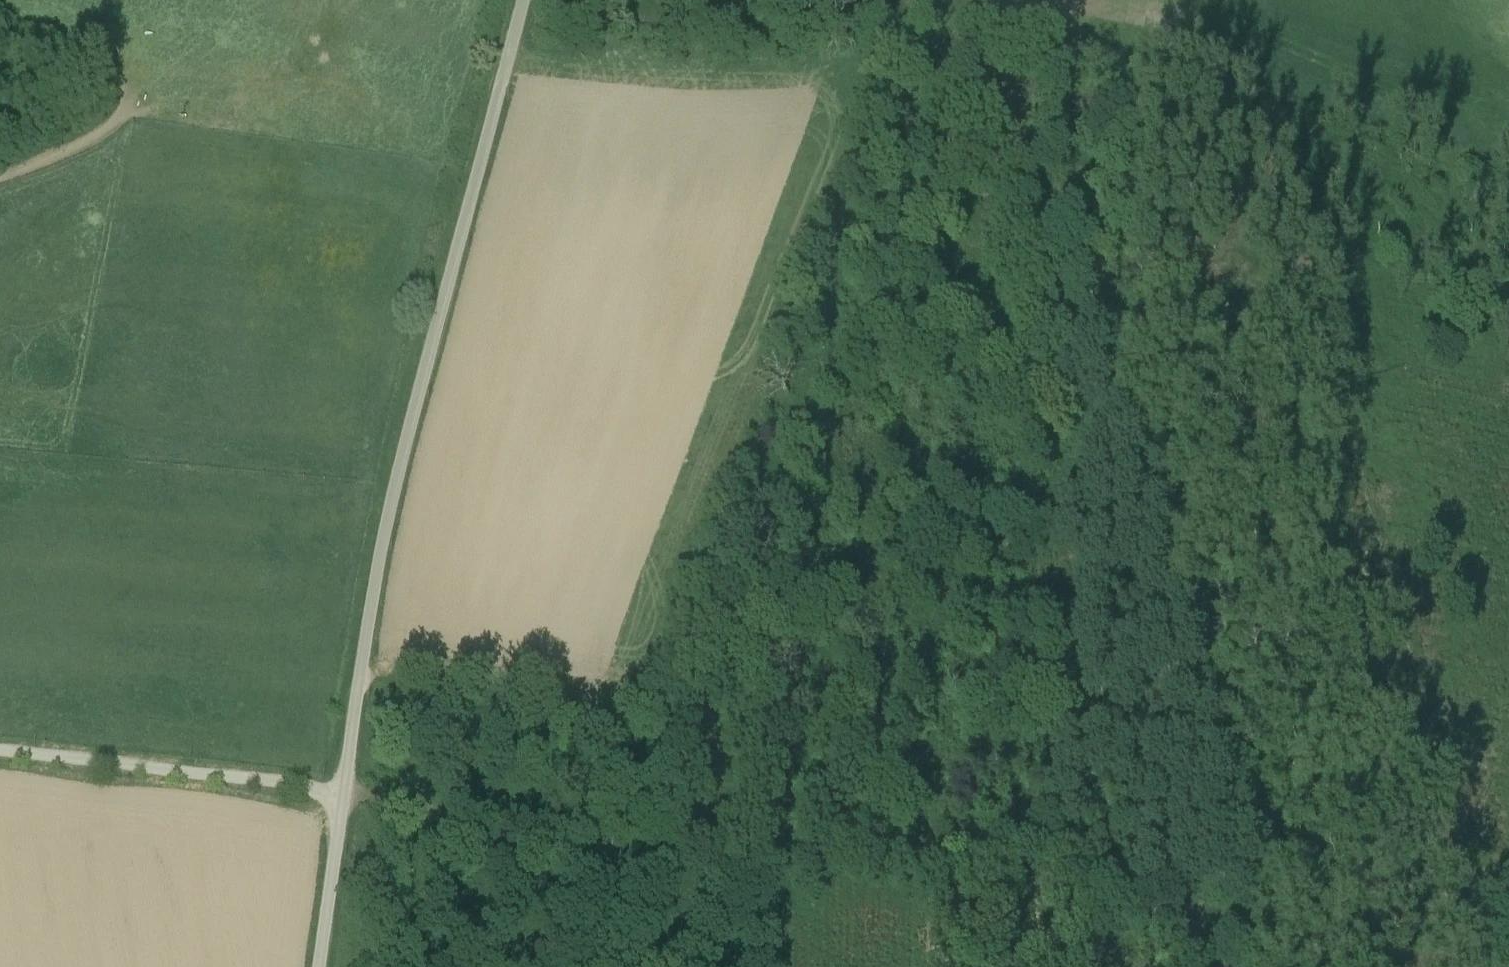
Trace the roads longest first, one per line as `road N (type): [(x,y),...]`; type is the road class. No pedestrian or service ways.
road 1 (track): [(1435,936),(343,796)]
road 2 (unclassified): [(527,0),(389,513),(318,966)]

